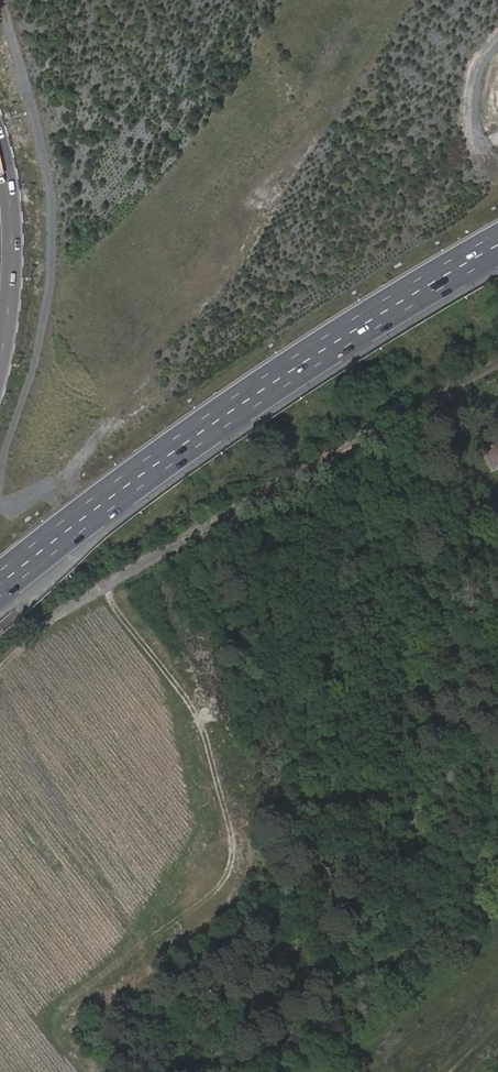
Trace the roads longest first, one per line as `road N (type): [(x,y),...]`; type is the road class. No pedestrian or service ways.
road 1 (residential): [(497,362),(82,604)]
road 2 (motorway): [(0,585),(153,467),(339,340)]
road 3 (motorway): [(0,153),(14,231),(0,363)]
road 4 (motorway): [(339,340),(497,234)]
road 5 (motorway): [(339,340),(497,256)]

